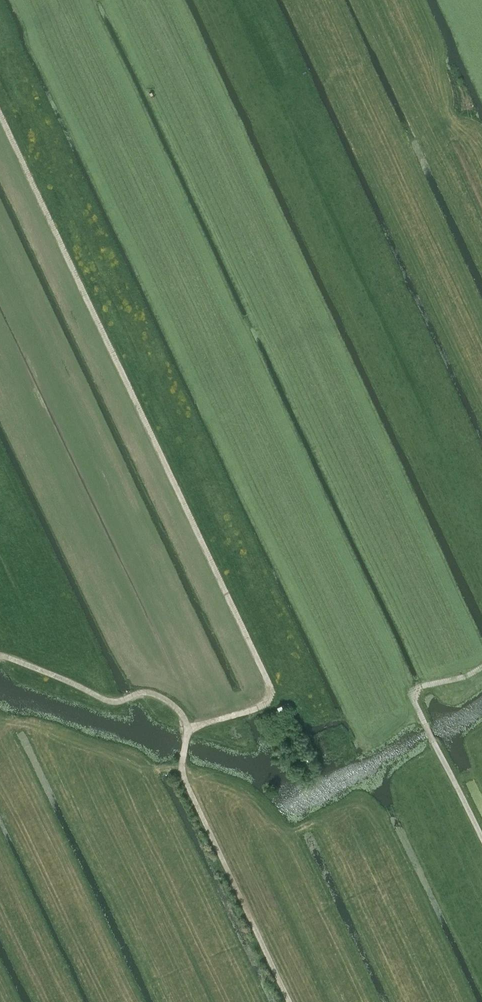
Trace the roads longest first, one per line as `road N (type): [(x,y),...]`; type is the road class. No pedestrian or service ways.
road 1 (track): [(290,1001),(182,775),(185,721),(176,707),(148,693),(113,704),(0,655)]
road 2 (track): [(175,485),(271,696),(185,731)]
road 3 (track): [(481,670),(426,686),(417,704),(481,844)]

